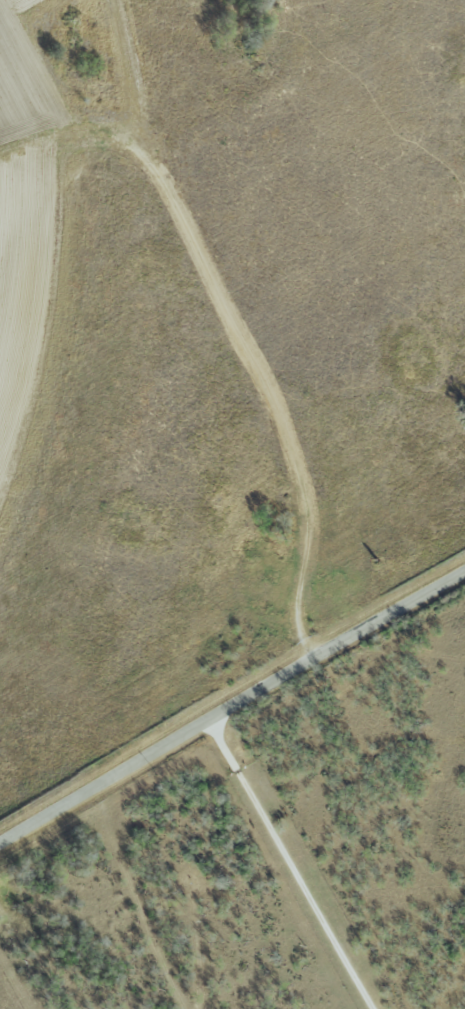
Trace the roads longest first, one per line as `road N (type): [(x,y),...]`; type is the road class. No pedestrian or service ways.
road 1 (residential): [(0,841),(464,571)]

